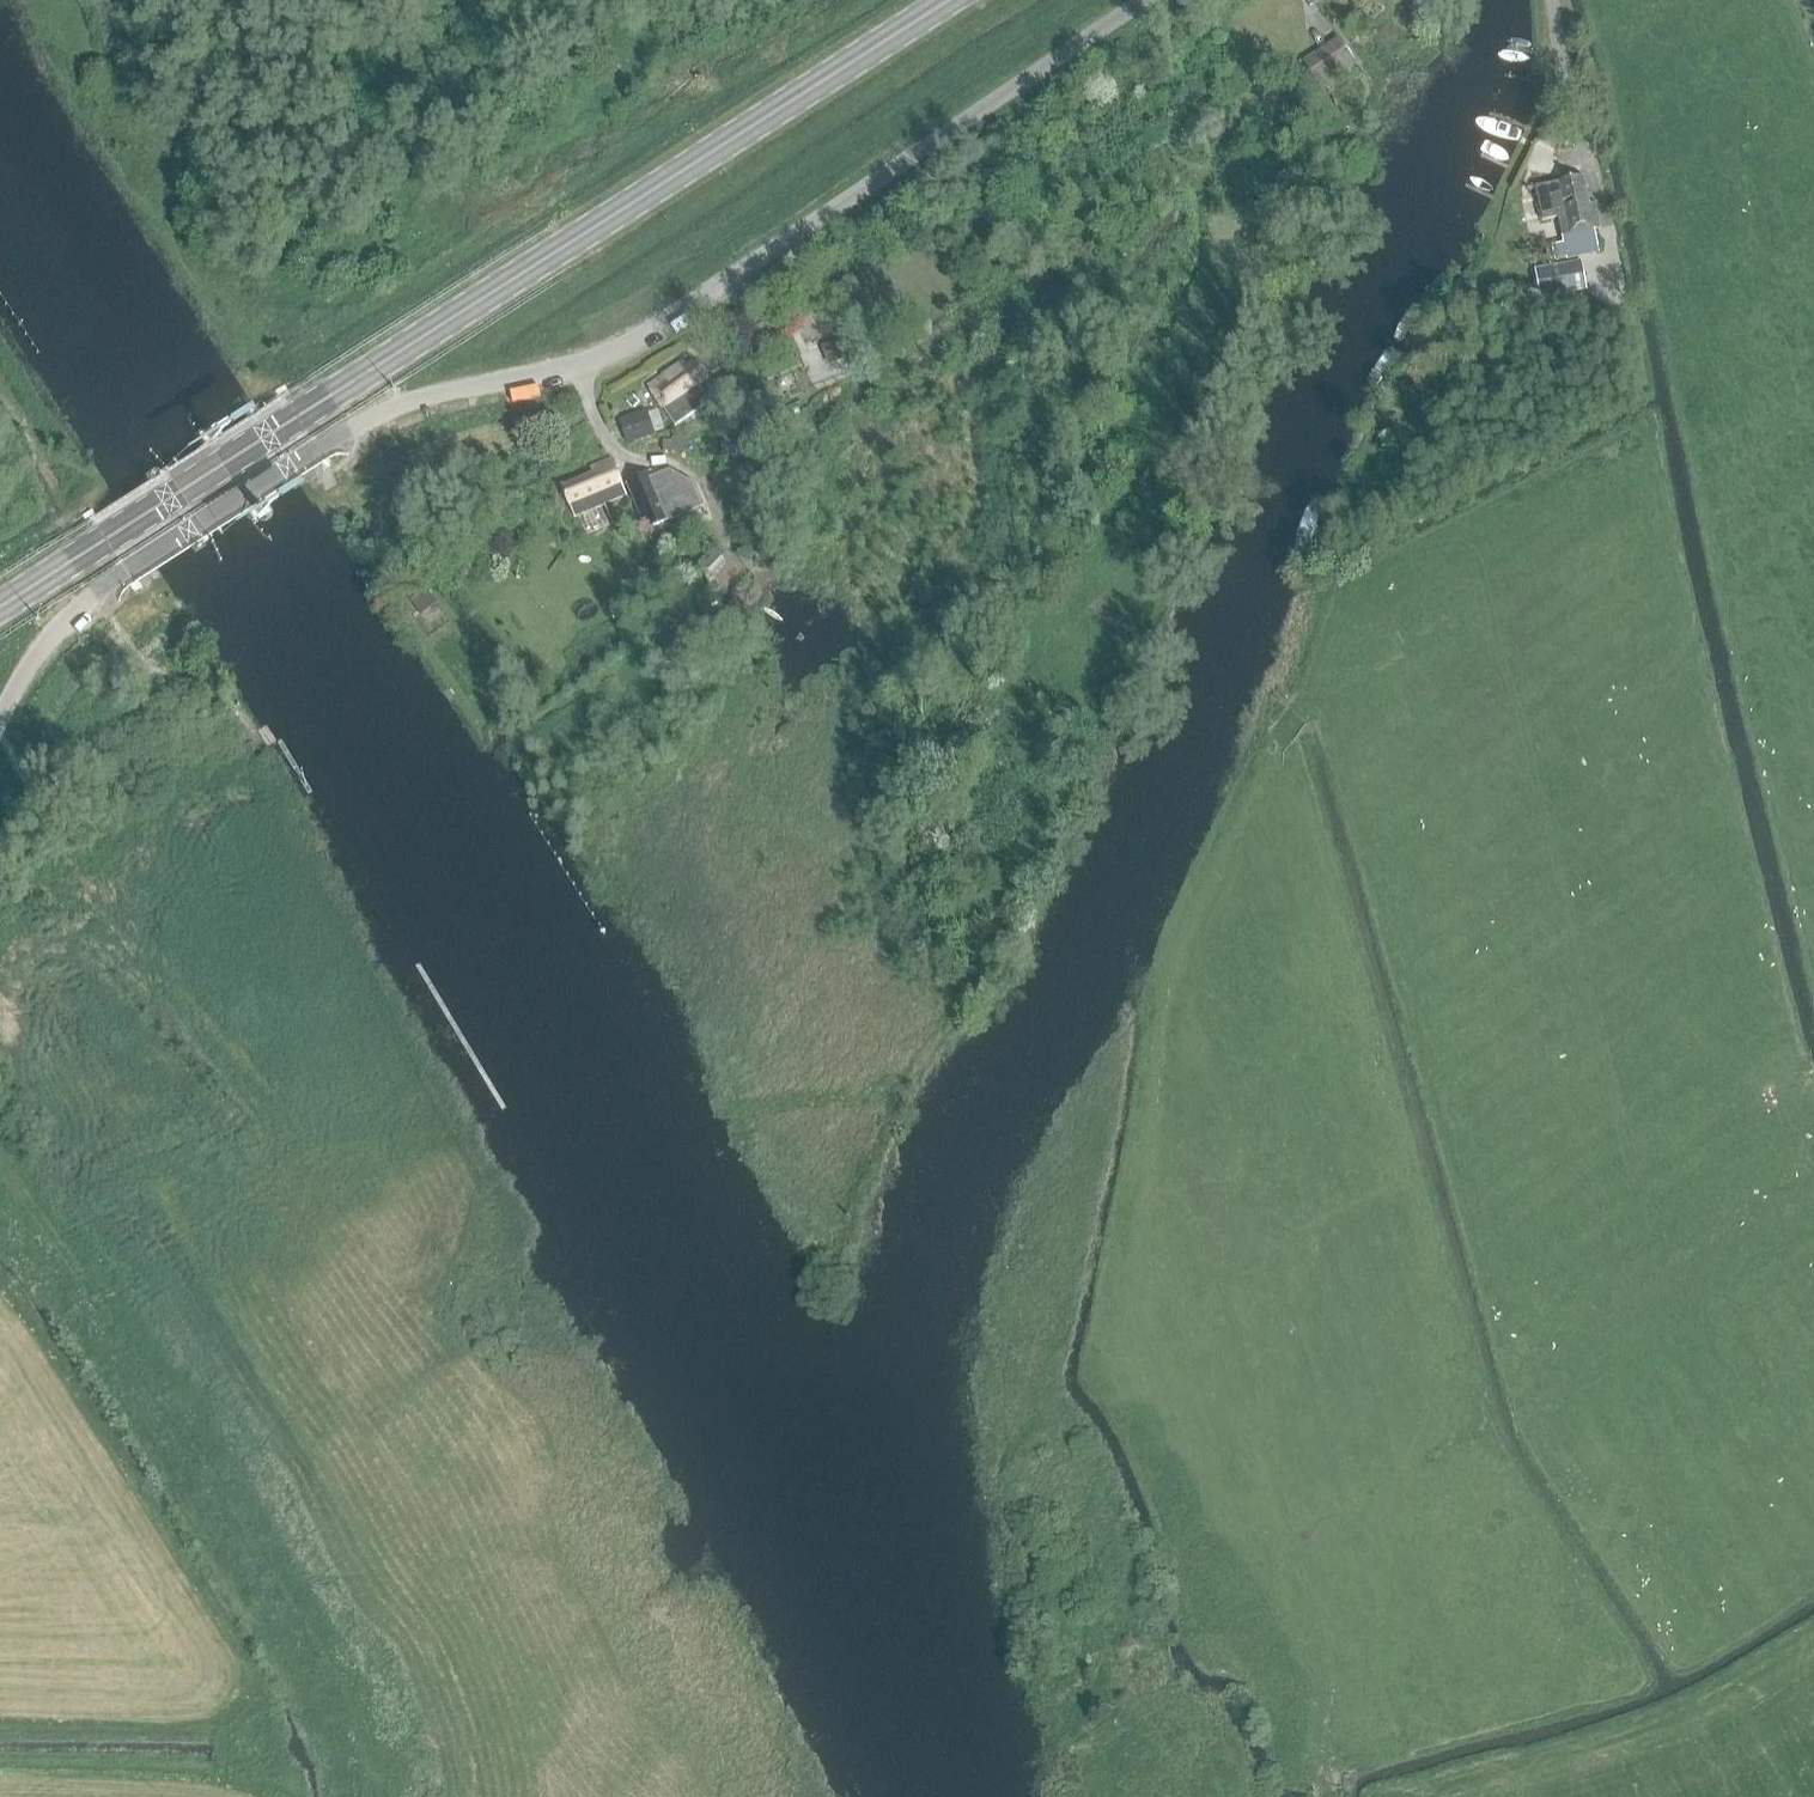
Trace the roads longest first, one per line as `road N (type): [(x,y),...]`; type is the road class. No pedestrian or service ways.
road 1 (unclassified): [(0,719),(37,654),(90,596),(312,451),(405,401),(584,362),(640,338),(1143,0)]
road 2 (primary): [(0,607),(947,0)]

